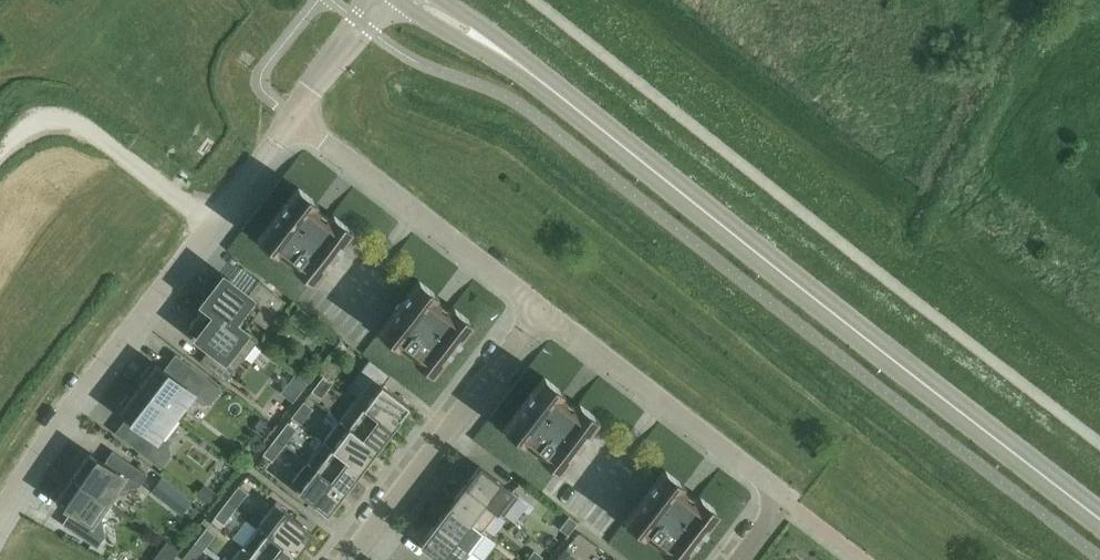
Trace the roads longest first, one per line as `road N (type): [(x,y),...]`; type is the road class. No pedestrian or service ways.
road 1 (secondary): [(1099,515),(523,69),(418,0)]
road 2 (residential): [(292,125),(0,514)]
road 3 (residential): [(738,559),(780,503),(543,316)]
road 4 (residential): [(543,316),(292,125)]
road 5 (residential): [(353,559),(543,316)]
road 6 (residential): [(362,27),(292,125)]

